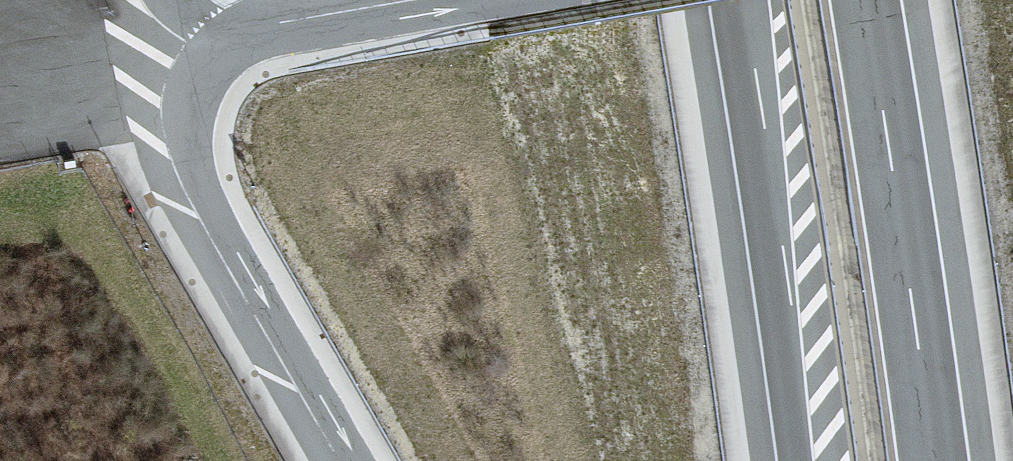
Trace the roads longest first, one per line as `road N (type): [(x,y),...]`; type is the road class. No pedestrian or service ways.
road 1 (trunk): [(219,42),(199,79),(190,123),(193,158),(214,211),(358,460)]
road 2 (motorway): [(938,460),(920,299),(867,0)]
road 3 (motorway): [(736,0),(792,460)]
road 4 (secondary): [(219,42),(281,22),(412,0)]

